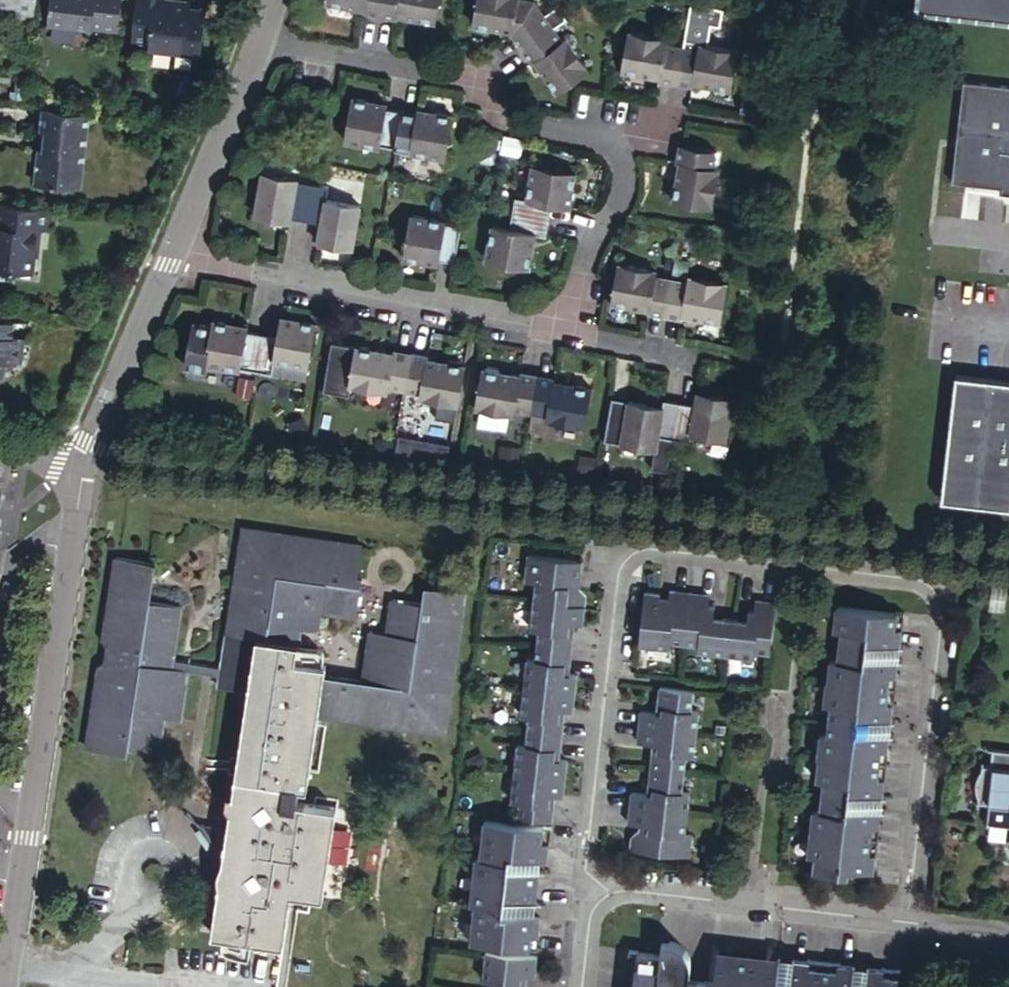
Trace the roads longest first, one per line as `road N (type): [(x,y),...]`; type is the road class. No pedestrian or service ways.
road 1 (unclassified): [(908,924),(943,619),(935,590),(907,576),(810,565),(642,551),(619,569),(586,865),(592,888)]
road 2 (residential): [(548,328),(591,228),(621,190),(605,135),(491,111),(465,75),(259,40)]
road 3 (unclassified): [(0,986),(84,464)]
road 4 (residential): [(174,247),(548,328)]
road 5 (unclassified): [(592,888),(908,924)]
road 6 (unclassified): [(84,464),(174,247)]
road 7 (unclassified): [(174,247),(259,40)]
road 8 (residential): [(548,328),(710,351)]

